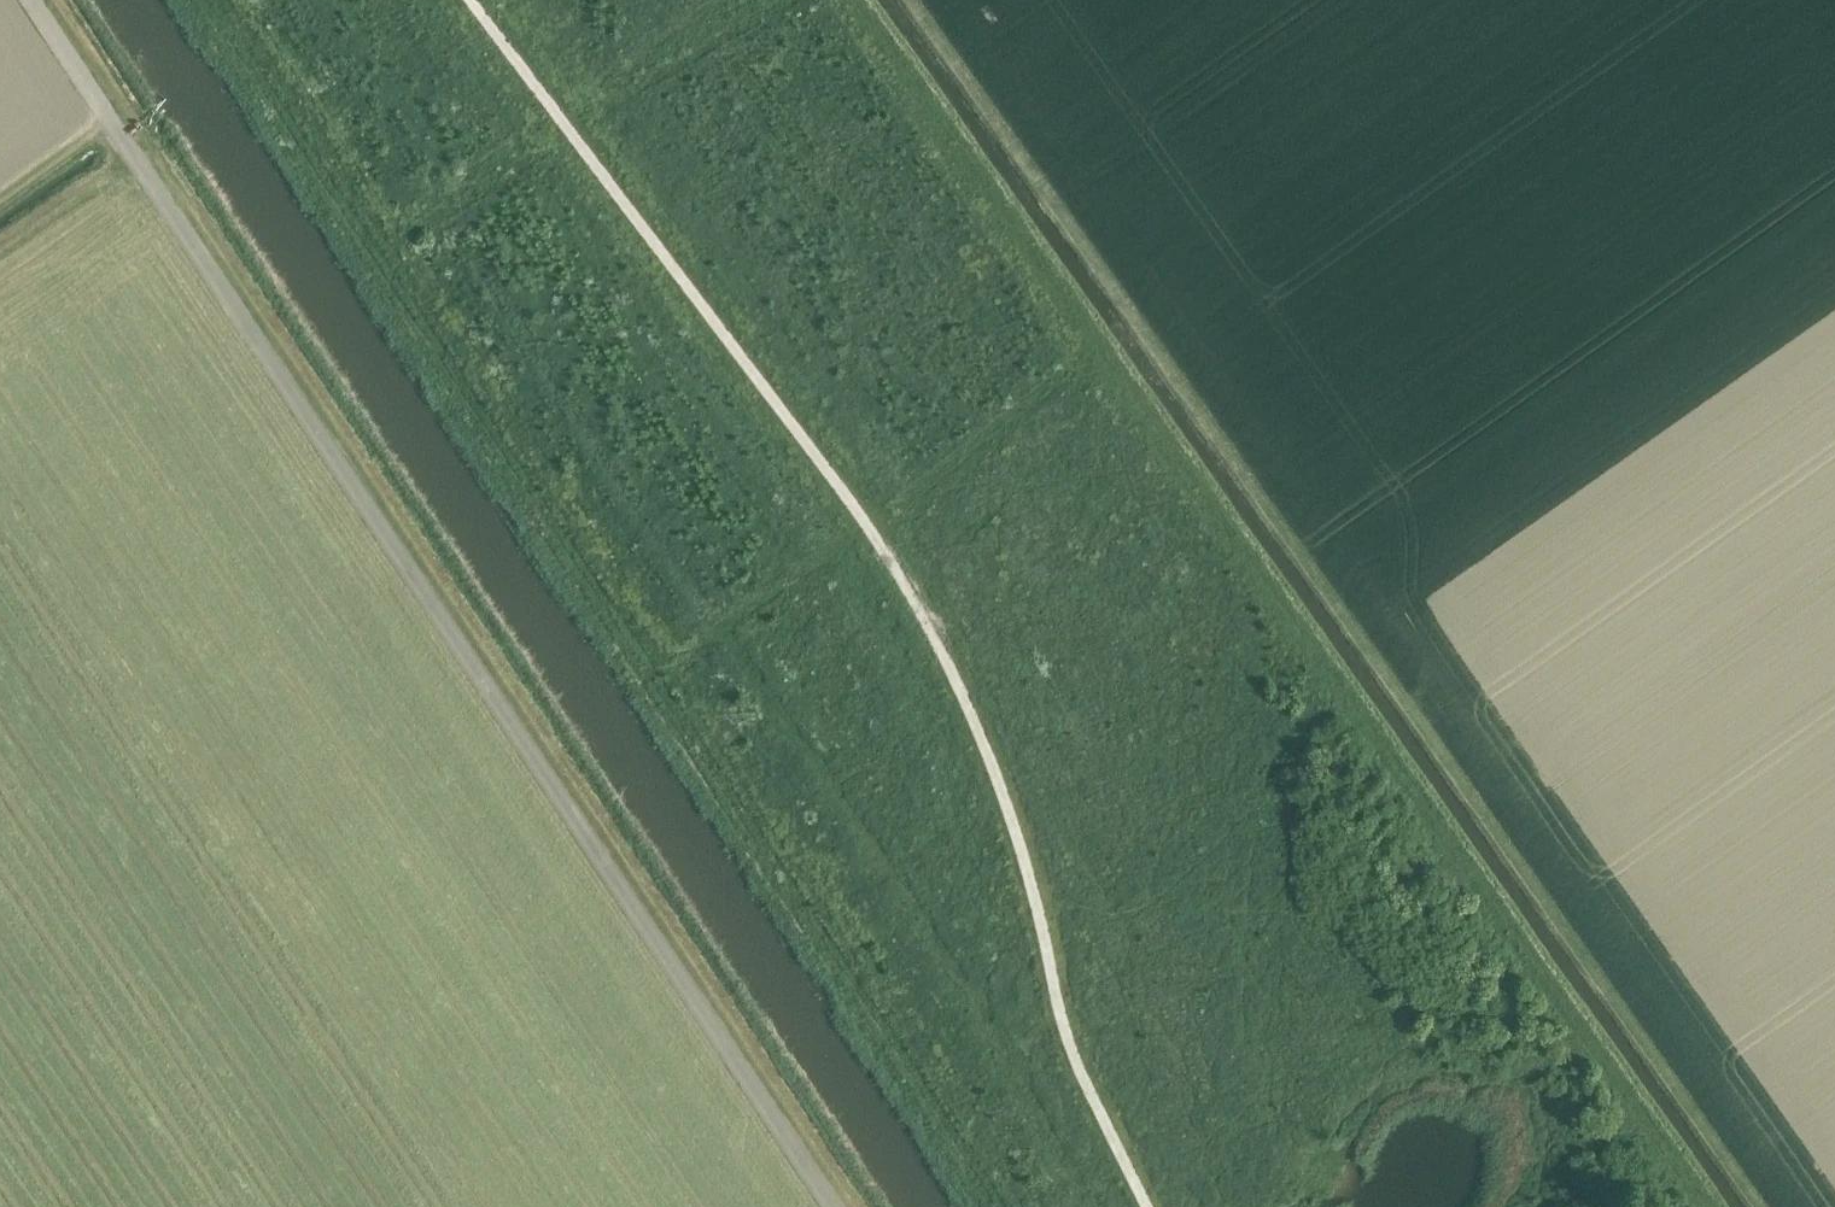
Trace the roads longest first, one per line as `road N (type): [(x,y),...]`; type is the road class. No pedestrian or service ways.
road 1 (track): [(0,200),(114,121)]

